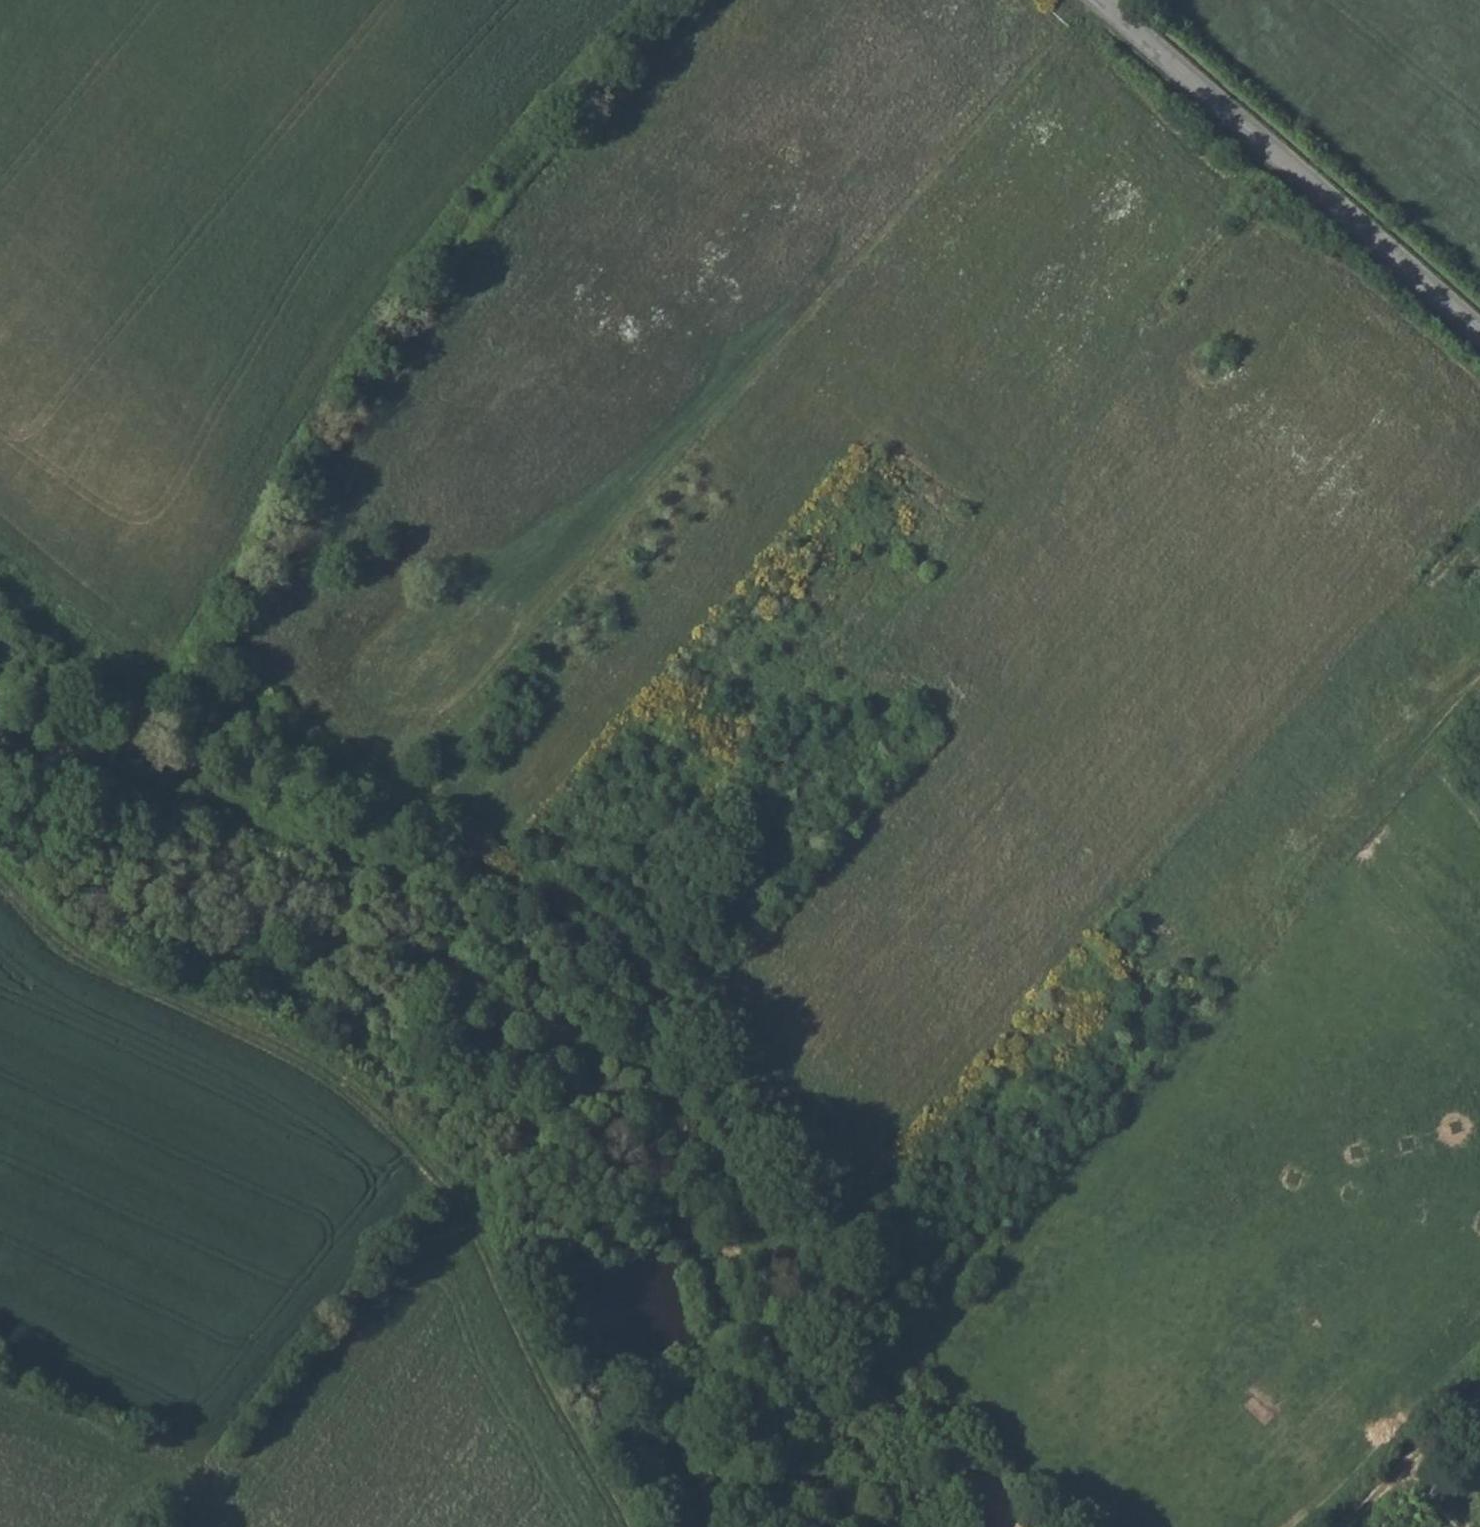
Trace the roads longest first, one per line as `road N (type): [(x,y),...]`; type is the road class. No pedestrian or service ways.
road 1 (tertiary): [(1479,334),(1097,0)]
road 2 (track): [(1479,1392),(1344,1526)]

